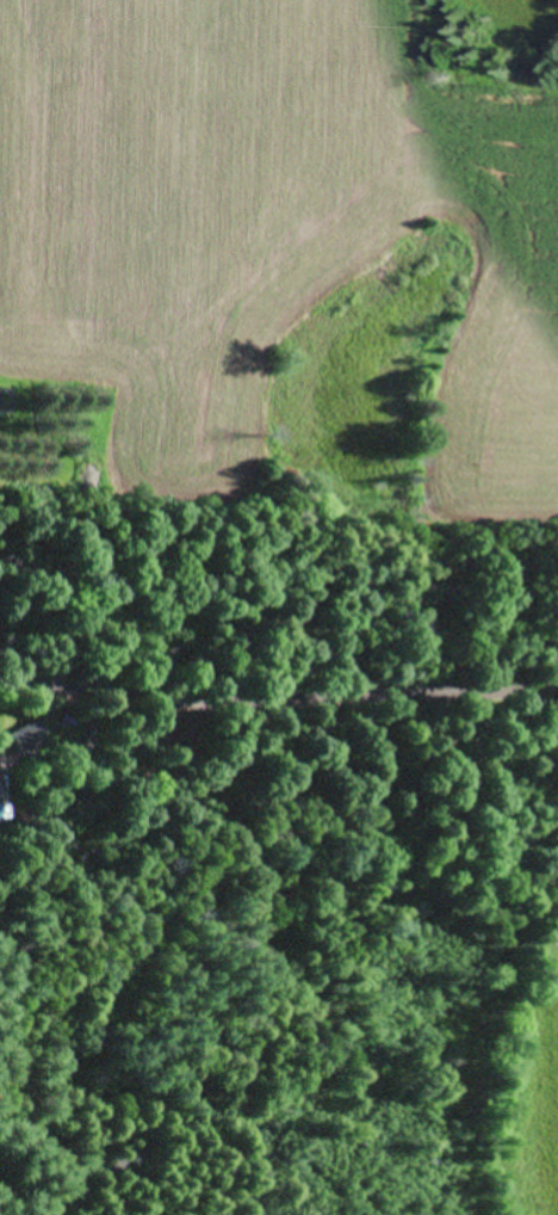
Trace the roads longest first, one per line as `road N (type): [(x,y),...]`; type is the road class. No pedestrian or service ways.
road 1 (residential): [(557,688),(356,707),(0,696)]

